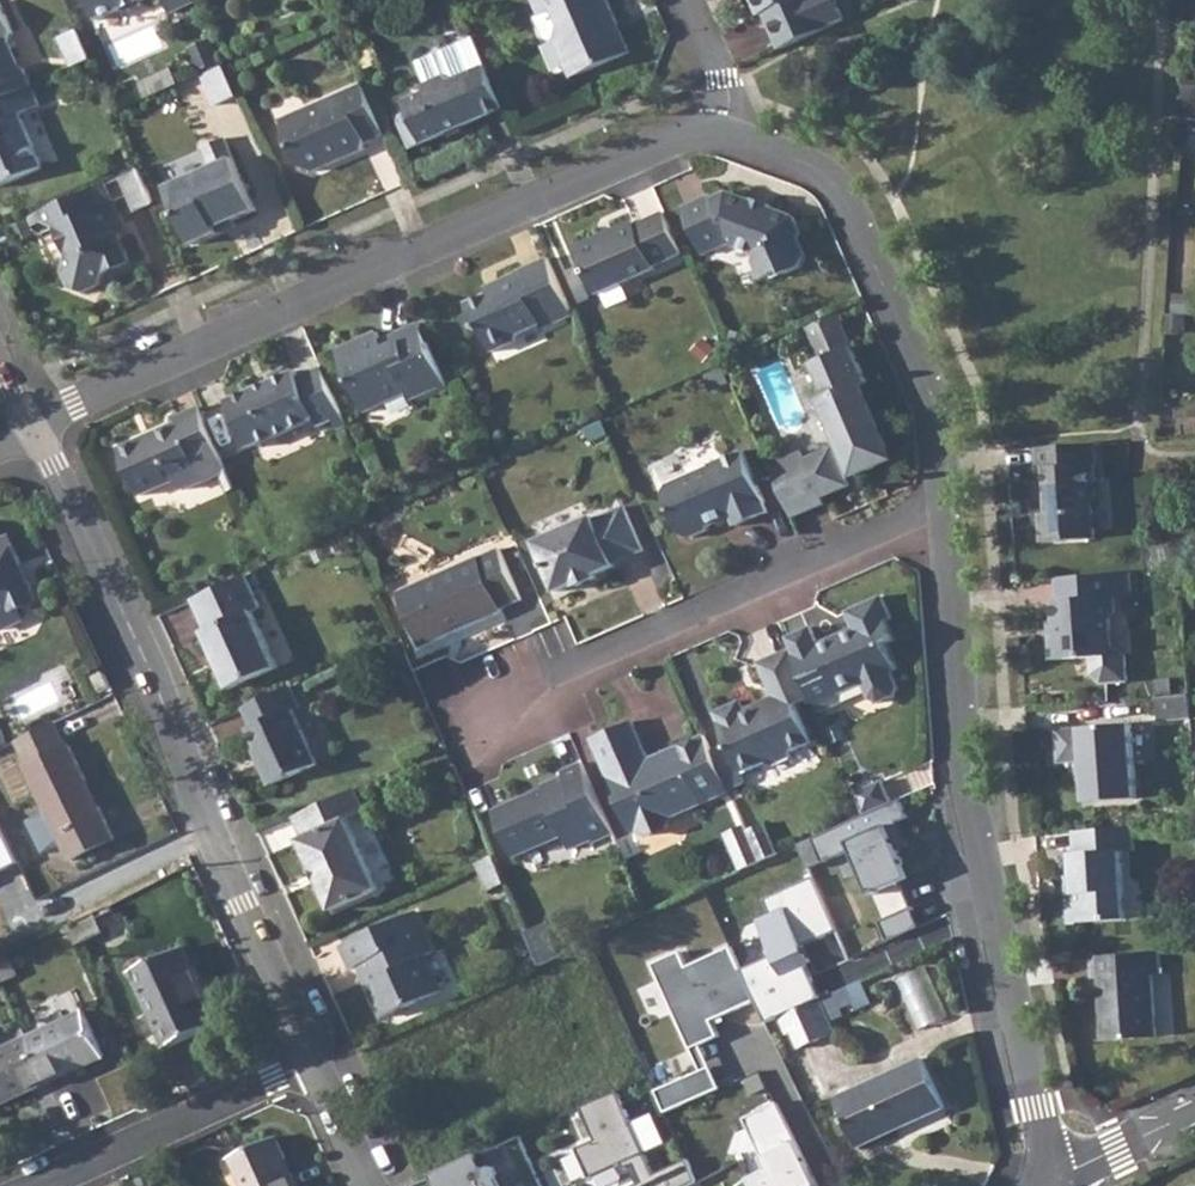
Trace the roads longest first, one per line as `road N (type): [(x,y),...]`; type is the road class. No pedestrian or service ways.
road 1 (residential): [(34,433),(683,138),(718,136)]
road 2 (residential): [(320,1065),(150,672),(34,433)]
road 3 (residential): [(948,511),(968,799),(1060,1176)]
road 4 (residential): [(948,511),(486,705)]
road 5 (residential): [(718,136),(818,171),(838,191),(940,402),(948,511)]
road 6 (residential): [(320,1065),(53,1185)]
road 7 (residential): [(1060,1176),(1194,1115)]
road 8 (residential): [(718,136),(724,82),(688,0)]
road 9 (residential): [(376,1185),(320,1065)]

